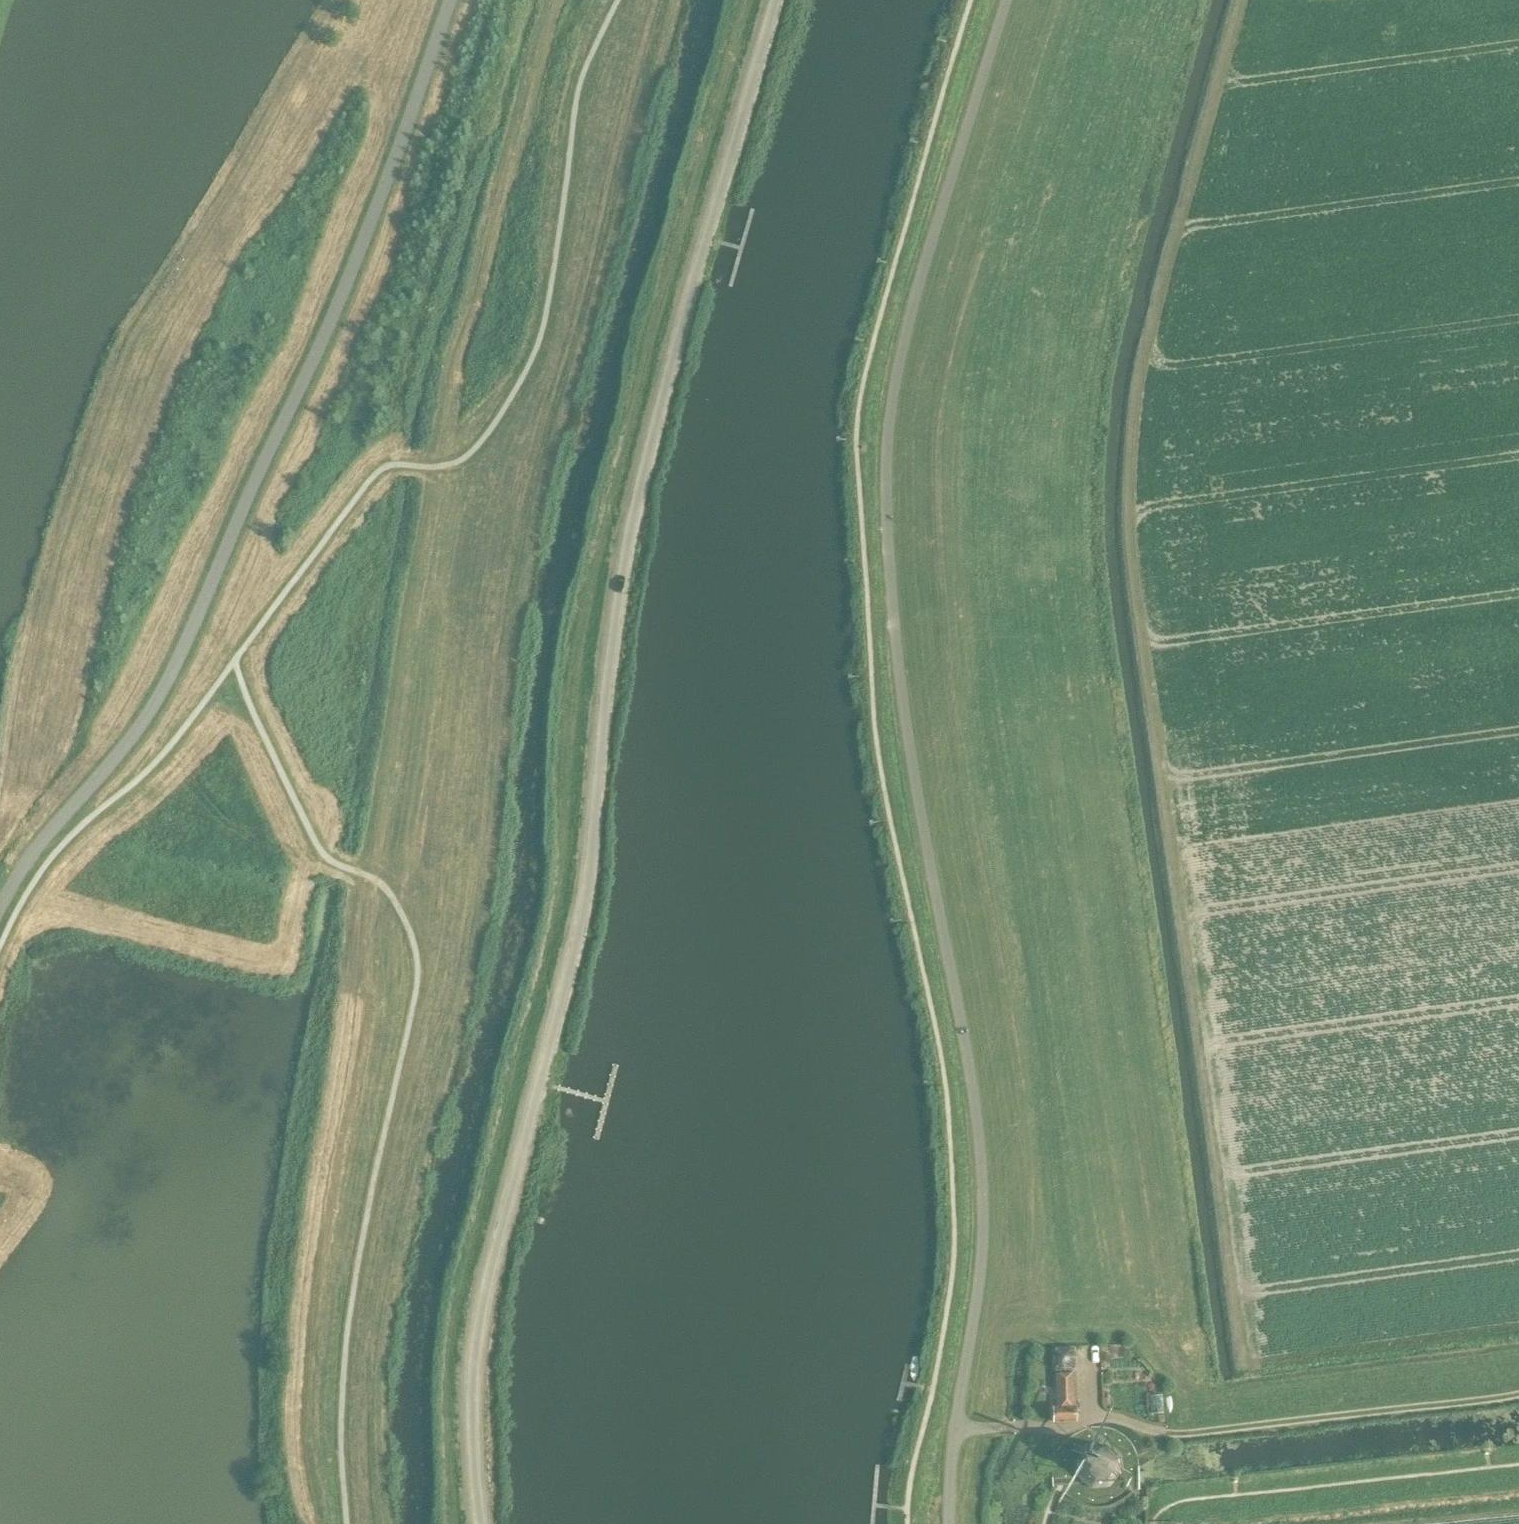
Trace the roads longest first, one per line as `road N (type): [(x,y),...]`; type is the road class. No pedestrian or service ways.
road 1 (track): [(1518,1394),(1185,1435),(1106,1418),(1067,1430),(955,1430)]

